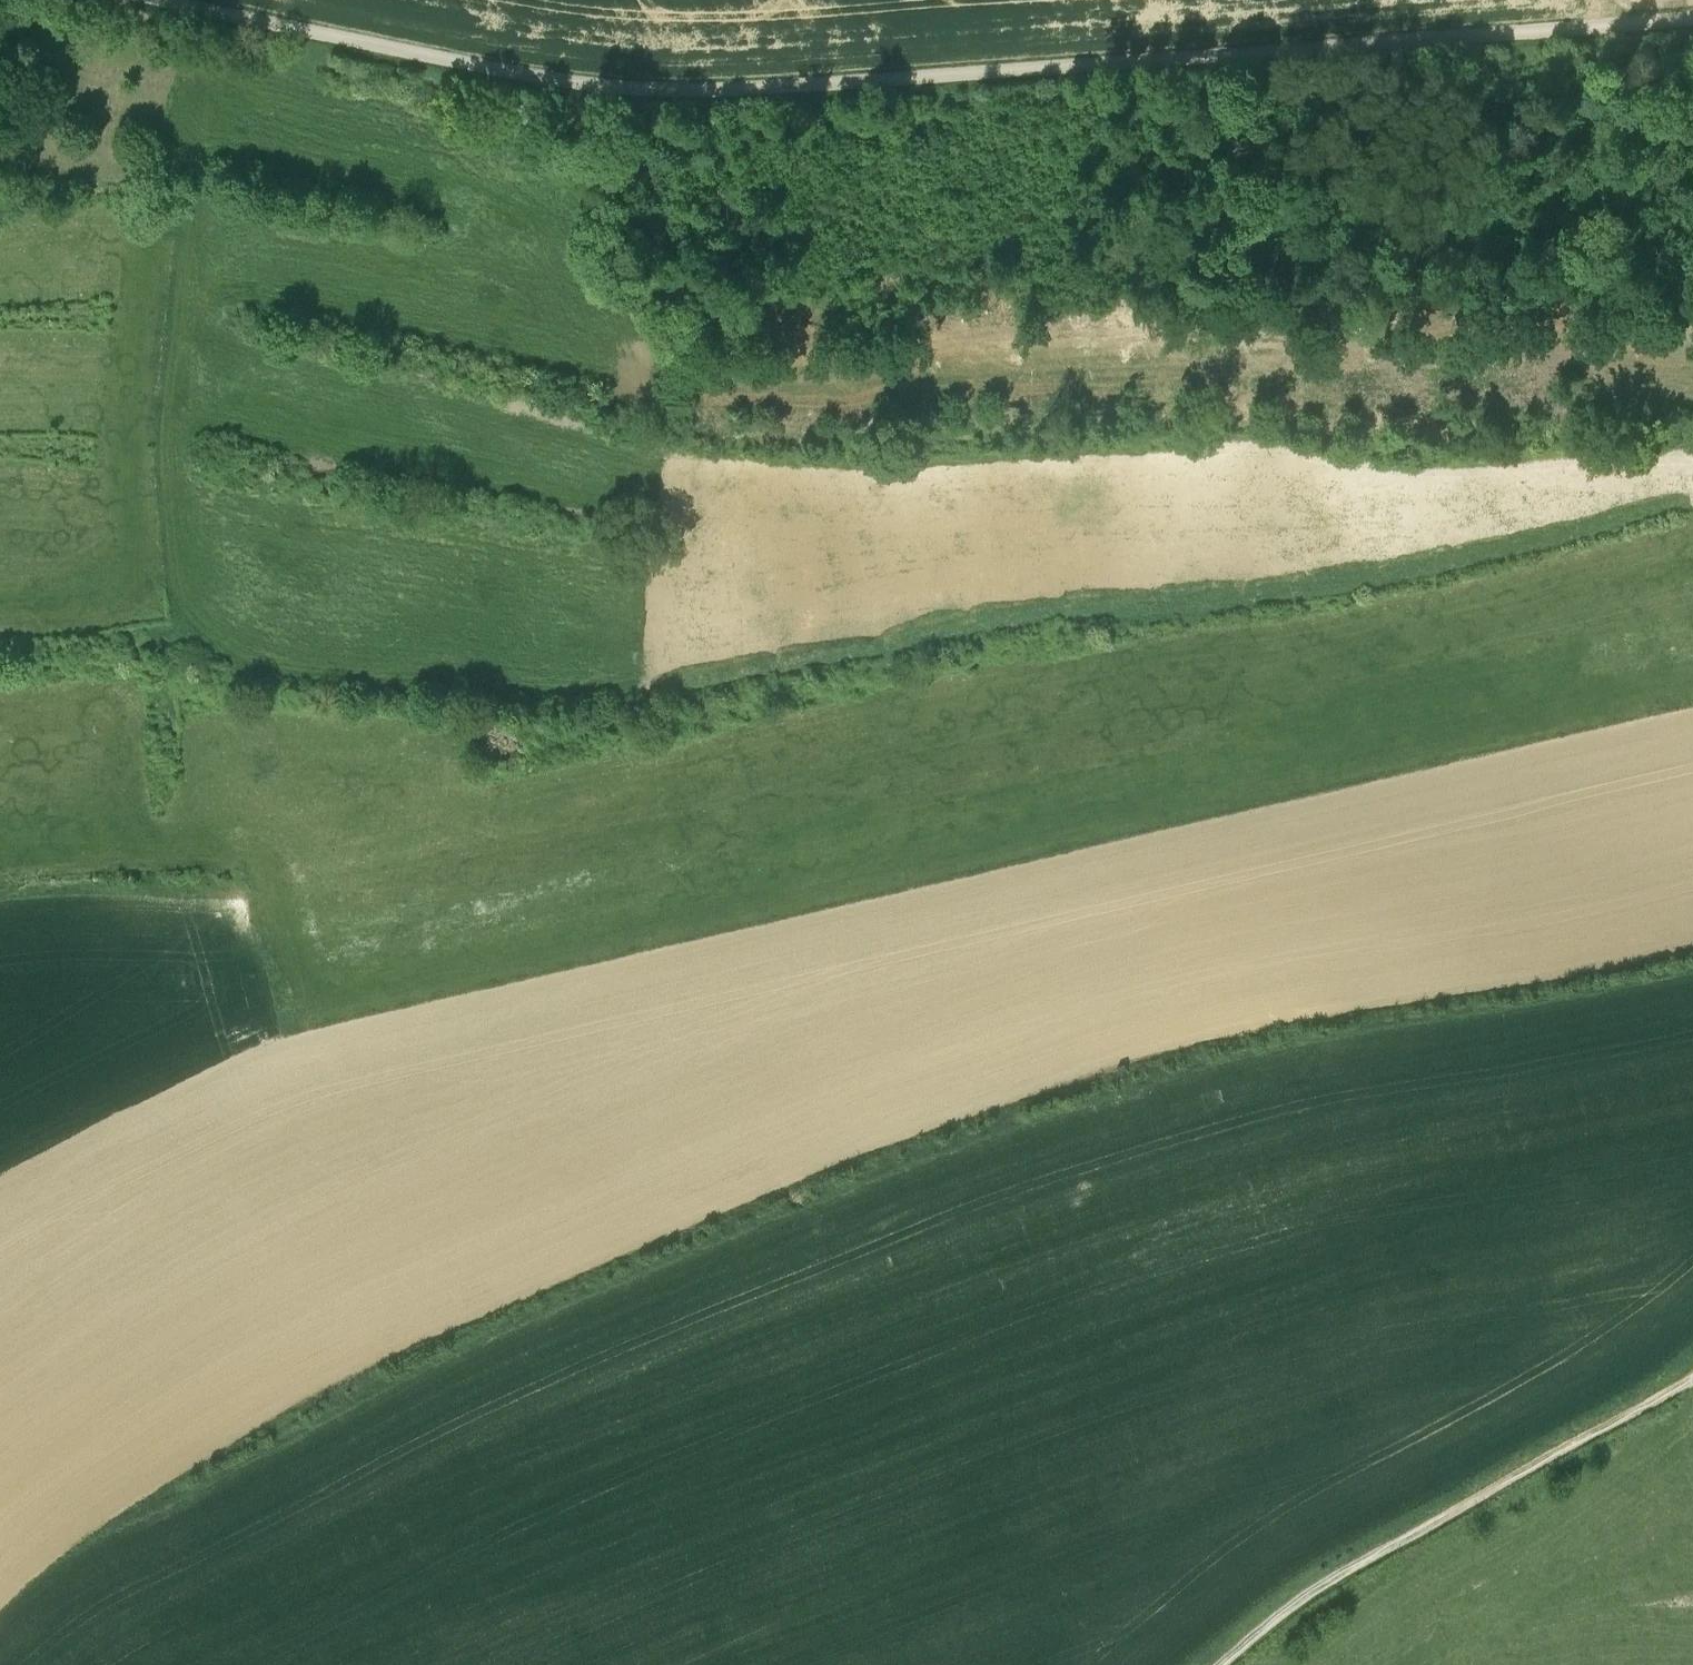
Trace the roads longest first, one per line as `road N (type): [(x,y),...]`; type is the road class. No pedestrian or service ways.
road 1 (unclassified): [(167,0),(575,82),(670,89),(1692,18)]
road 2 (track): [(1221,1664),(1333,1578),(1692,1377)]

